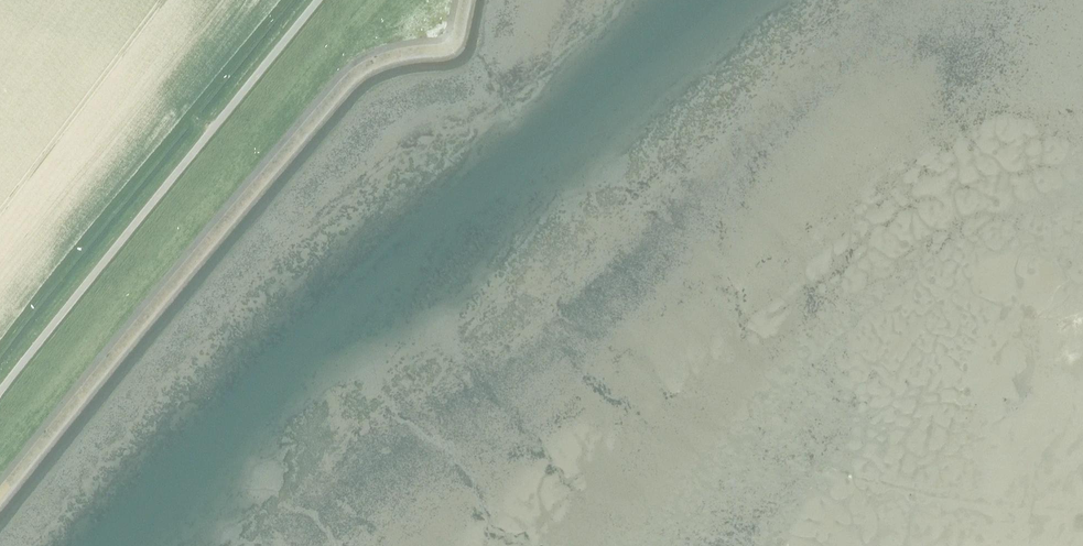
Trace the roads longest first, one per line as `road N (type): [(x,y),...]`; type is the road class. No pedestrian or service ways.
road 1 (unclassified): [(0,394),(319,0)]

